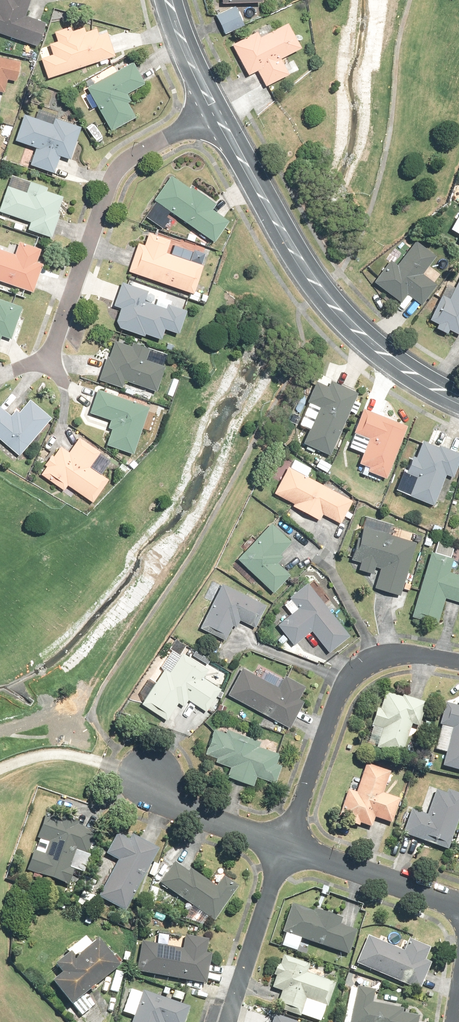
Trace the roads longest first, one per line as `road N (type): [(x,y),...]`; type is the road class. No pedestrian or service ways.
road 1 (residential): [(218,113),(320,292),(372,343),(458,401)]
road 2 (residential): [(49,359),(120,167),(218,113)]
road 3 (residential): [(458,662),(393,654),(353,672),(291,841)]
road 4 (residential): [(230,1021),(291,841)]
road 5 (residential): [(458,906),(291,841)]
road 6 (residential): [(291,841),(207,813),(159,772)]
road 7 (residential): [(168,0),(218,113)]

